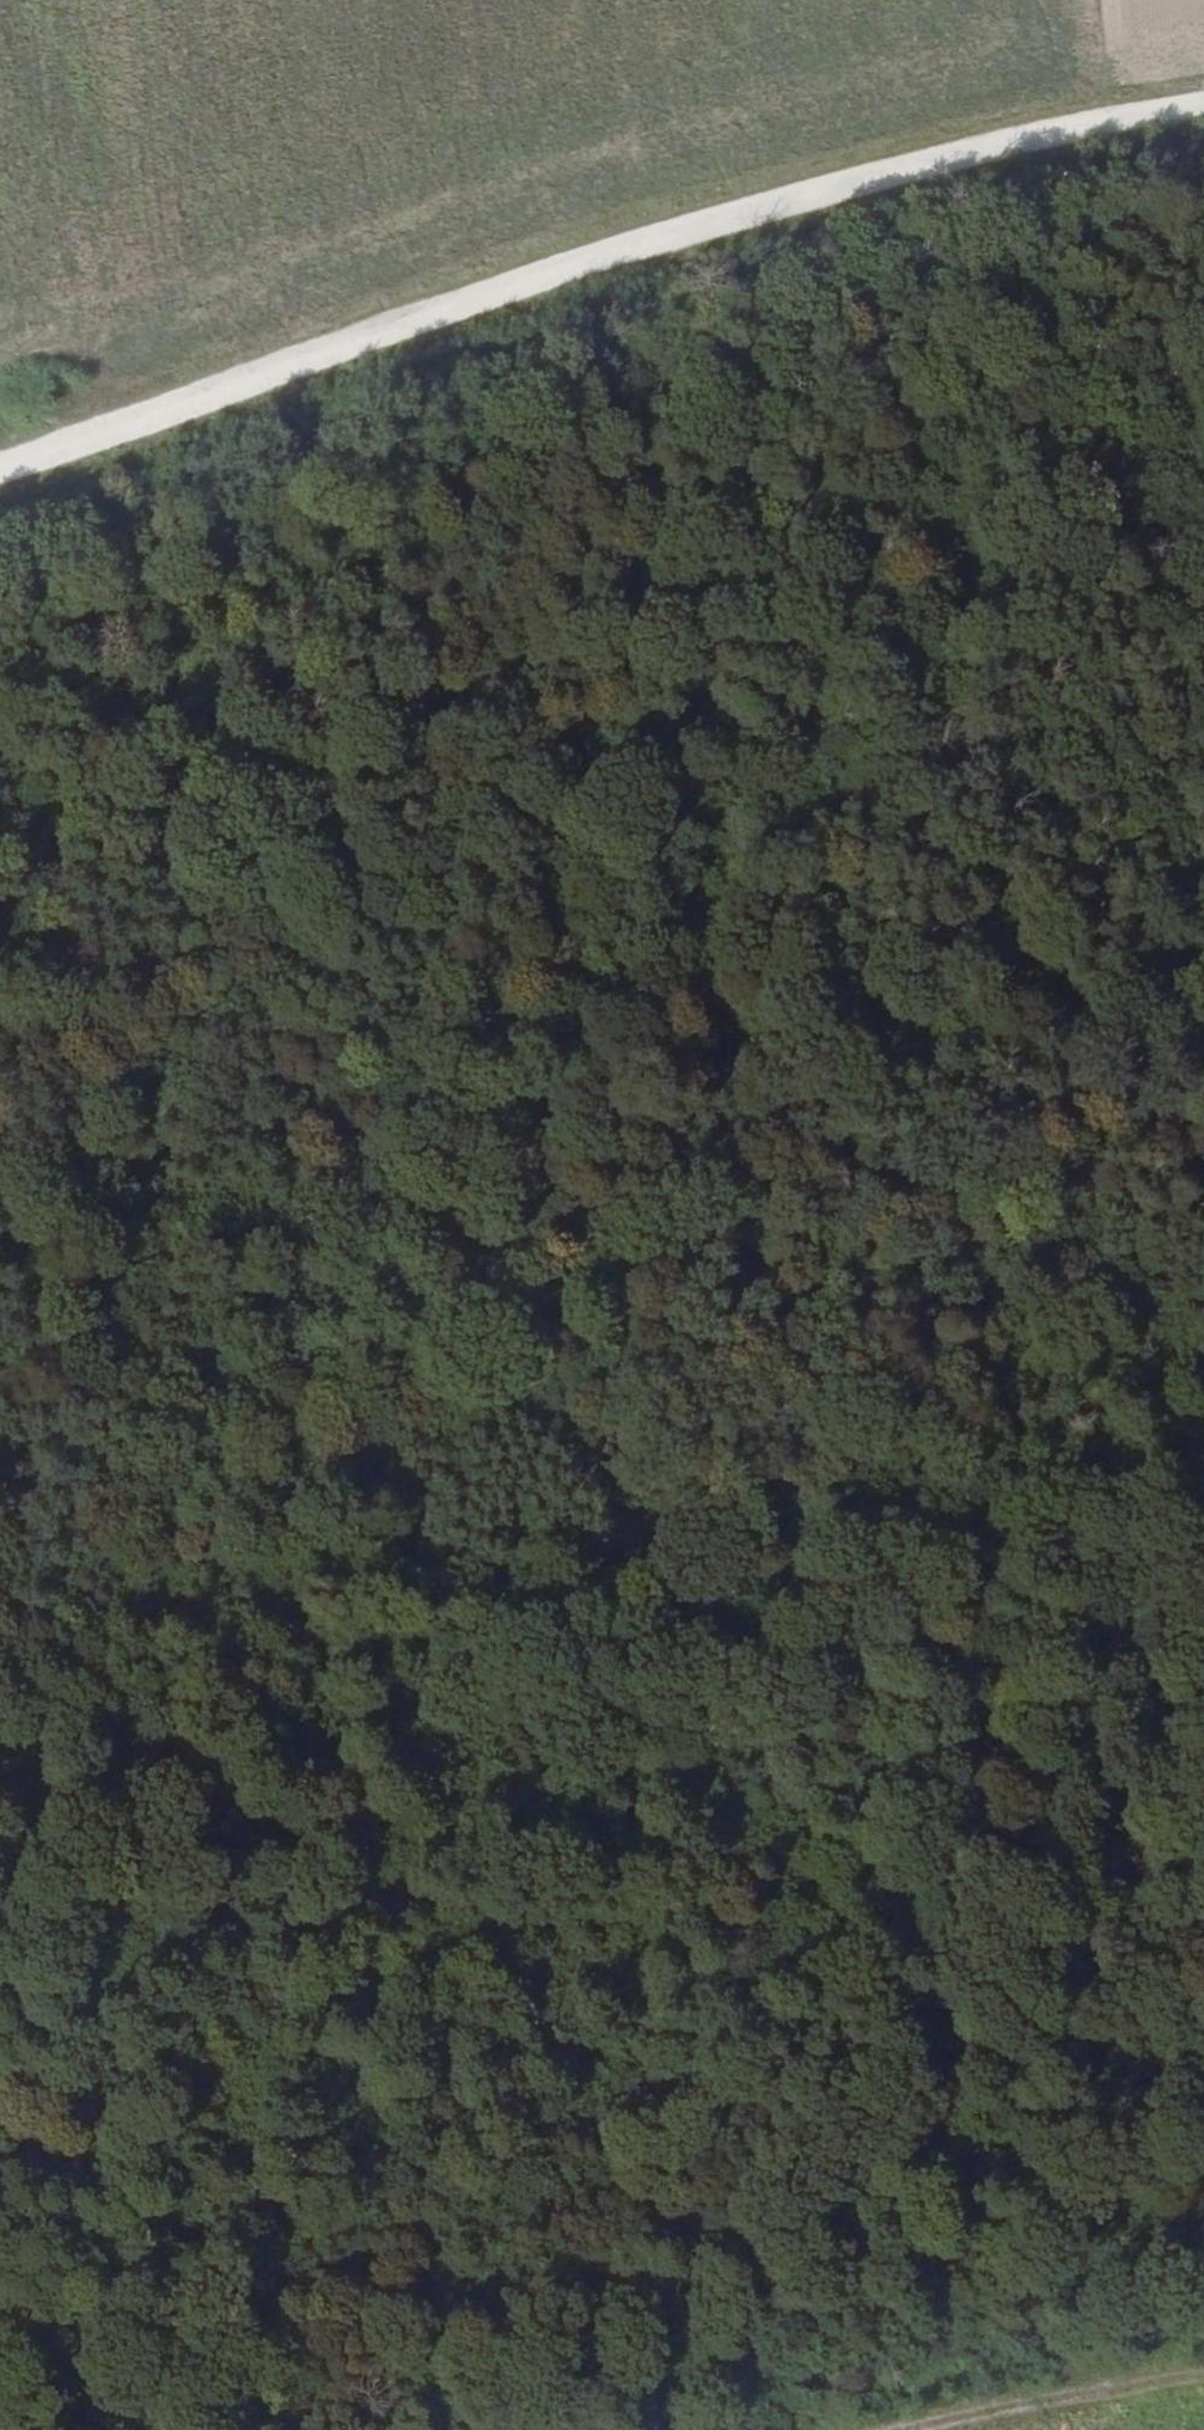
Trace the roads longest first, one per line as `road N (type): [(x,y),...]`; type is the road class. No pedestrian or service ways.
road 1 (track): [(1203,113),(907,174),(646,246),(0,478)]
road 2 (track): [(888,2429),(1203,2367)]

